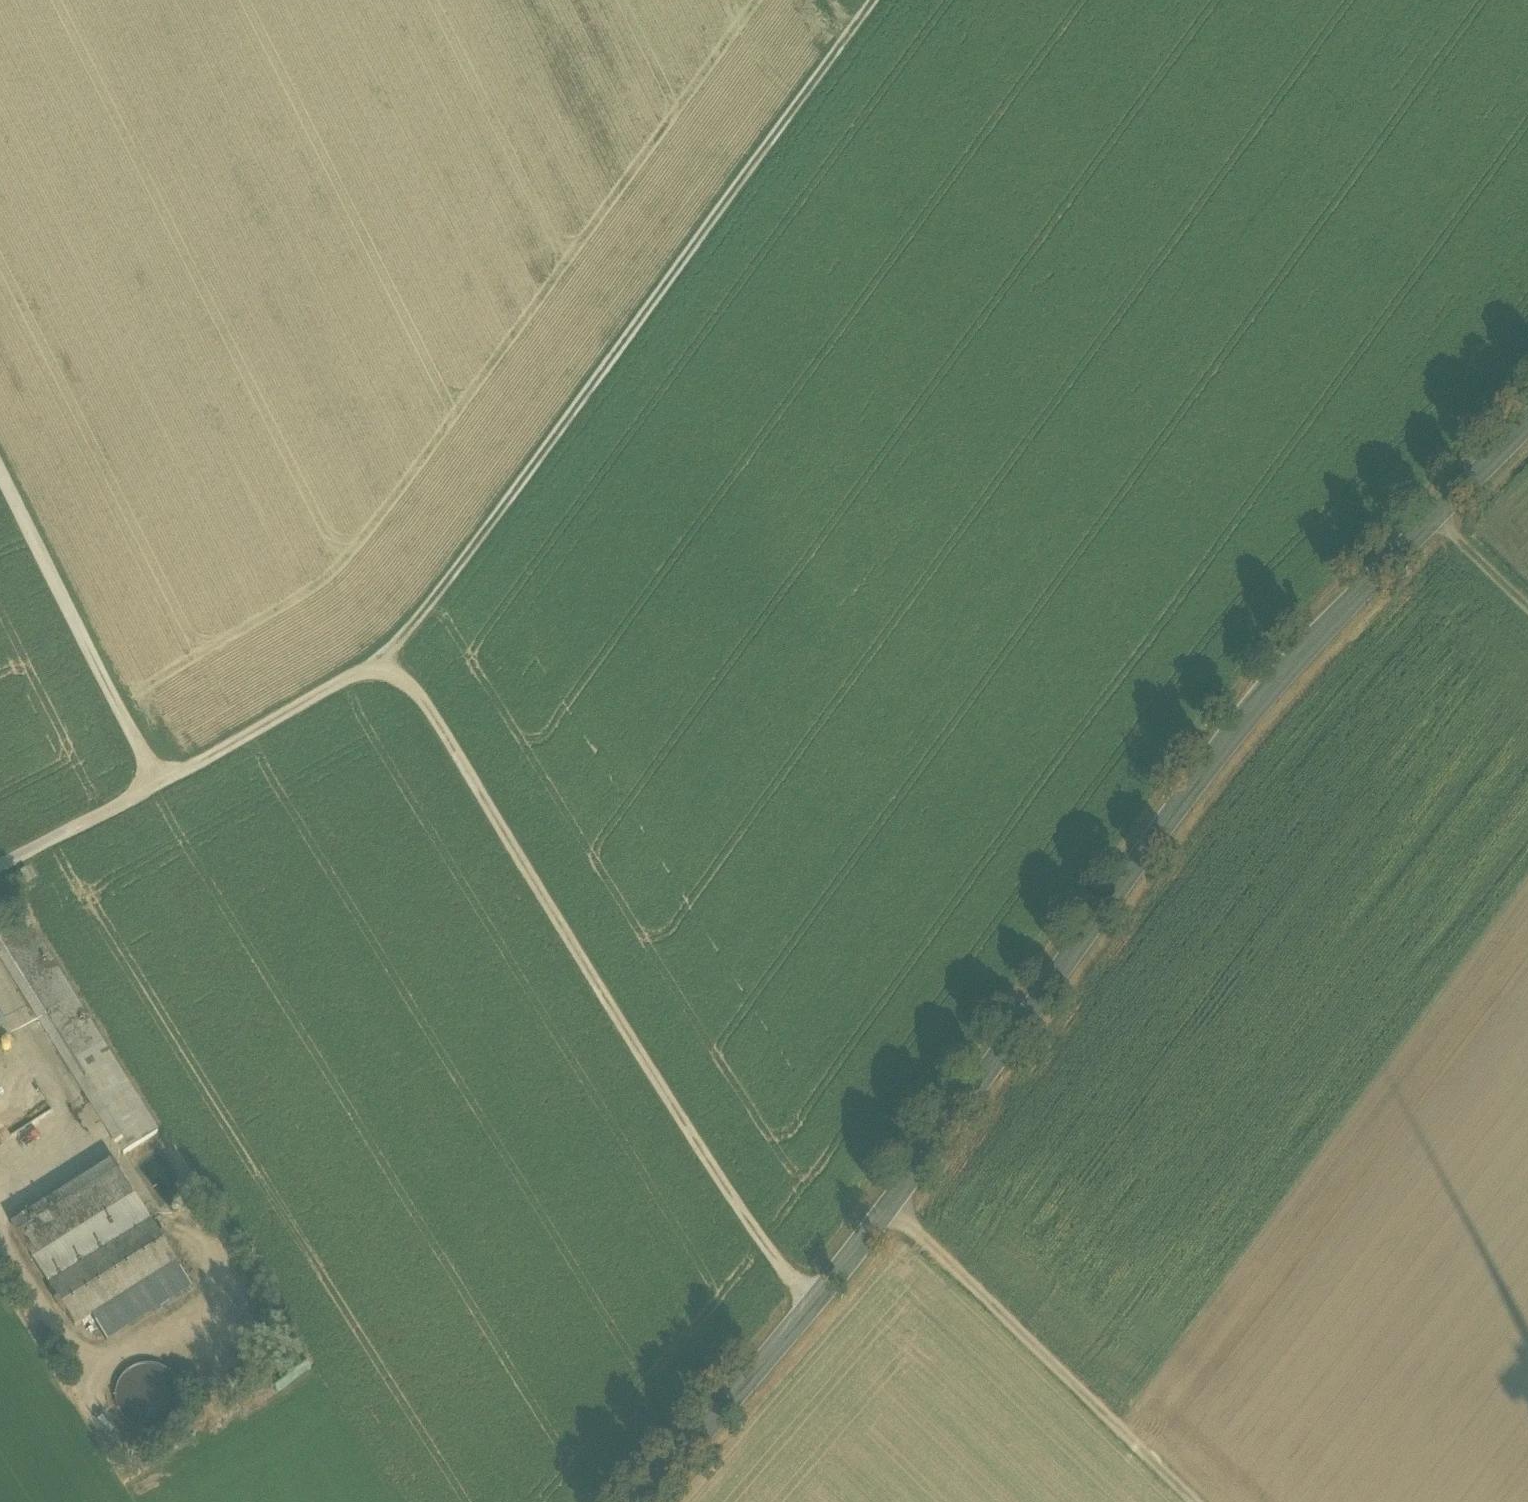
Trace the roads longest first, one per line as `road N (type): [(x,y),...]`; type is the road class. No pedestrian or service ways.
road 1 (secondary): [(1527,434),(1260,690),(869,1238),(648,1501)]
road 2 (track): [(801,1317),(393,667),(150,788),(0,484)]
road 3 (track): [(874,0),(393,667)]
road 4 (unclassified): [(0,864),(150,788)]

